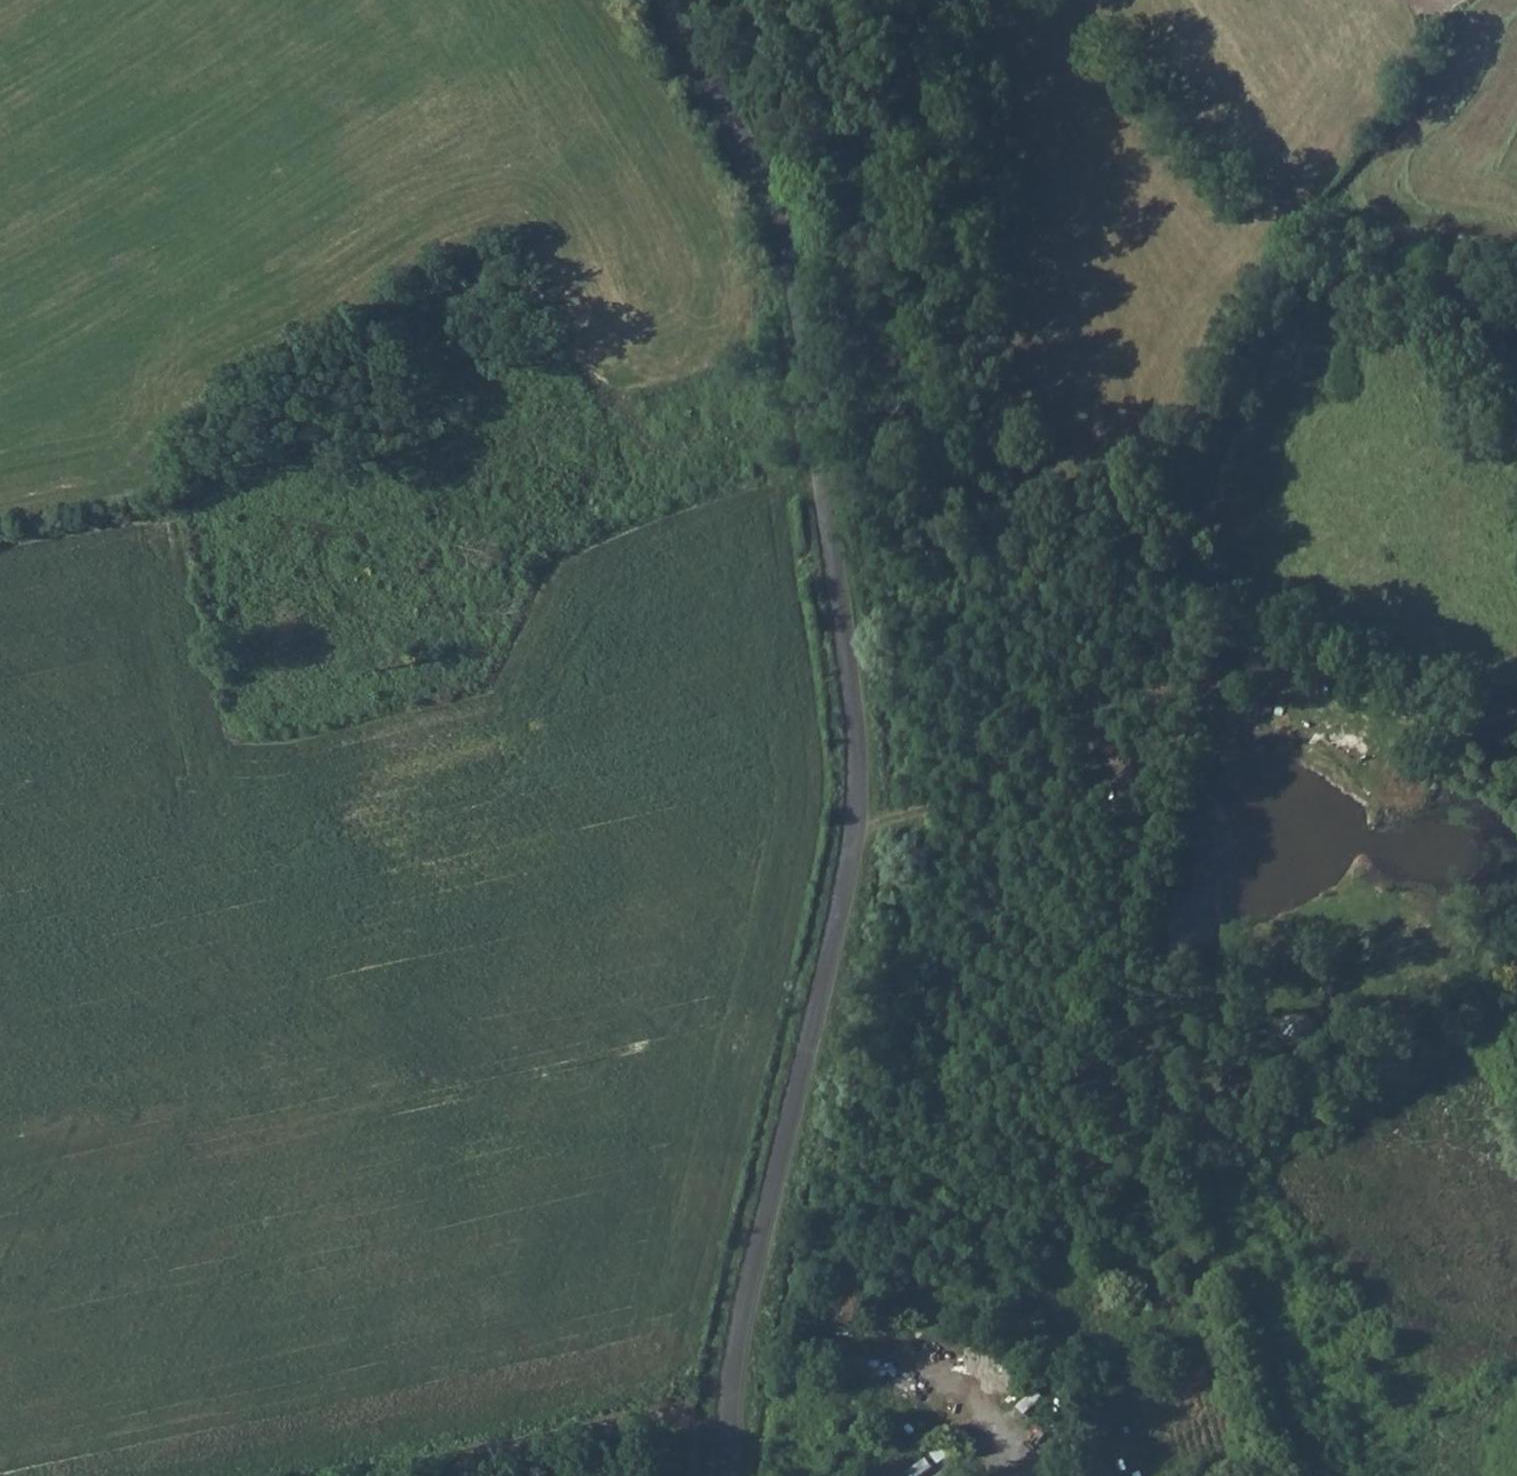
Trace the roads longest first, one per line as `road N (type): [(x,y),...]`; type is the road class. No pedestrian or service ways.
road 1 (unclassified): [(727,1475),(731,1369),(847,858),(855,742),(788,255),(734,125),(662,0)]

